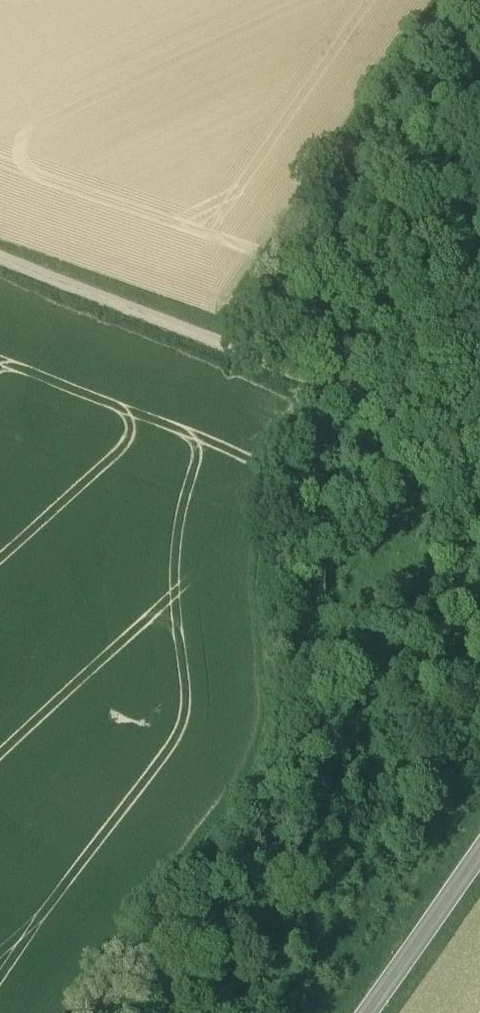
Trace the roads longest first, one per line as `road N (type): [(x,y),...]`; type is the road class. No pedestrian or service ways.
road 1 (track): [(80,1012),(267,726),(252,414),(357,401)]
road 2 (track): [(0,260),(286,365),(479,449)]
road 3 (secondary): [(479,849),(363,1012)]

